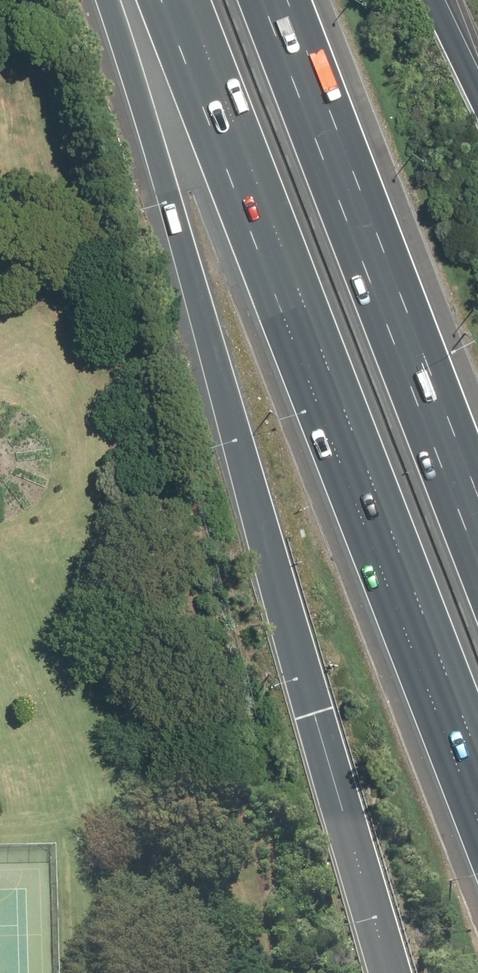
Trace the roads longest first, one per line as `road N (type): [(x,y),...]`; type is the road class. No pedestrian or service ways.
road 1 (motorway): [(389,972),(205,314),(108,0)]
road 2 (motorway): [(477,758),(186,0)]
road 3 (motorway): [(261,0),(477,563)]

